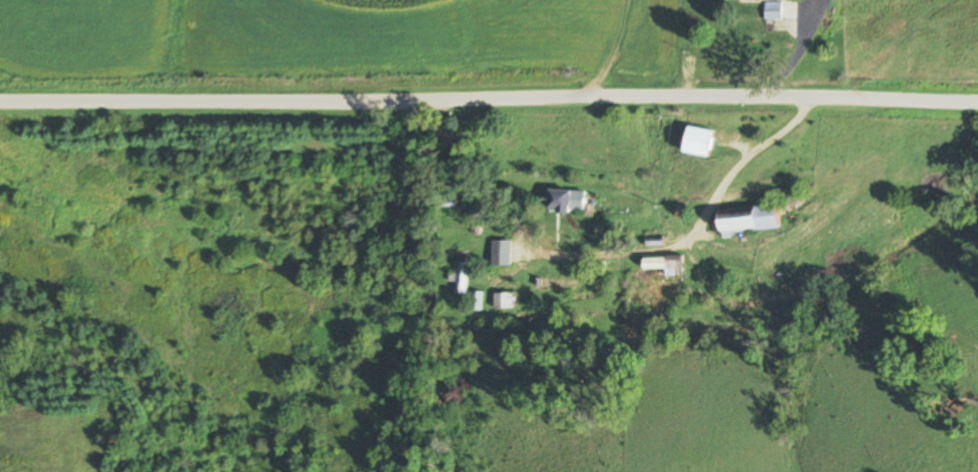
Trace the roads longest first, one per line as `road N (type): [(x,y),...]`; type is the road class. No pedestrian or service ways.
road 1 (residential): [(977,101),(0,105)]
road 2 (residential): [(424,100),(525,256),(594,258),(687,244),(698,273),(726,304),(801,294),(977,348)]

